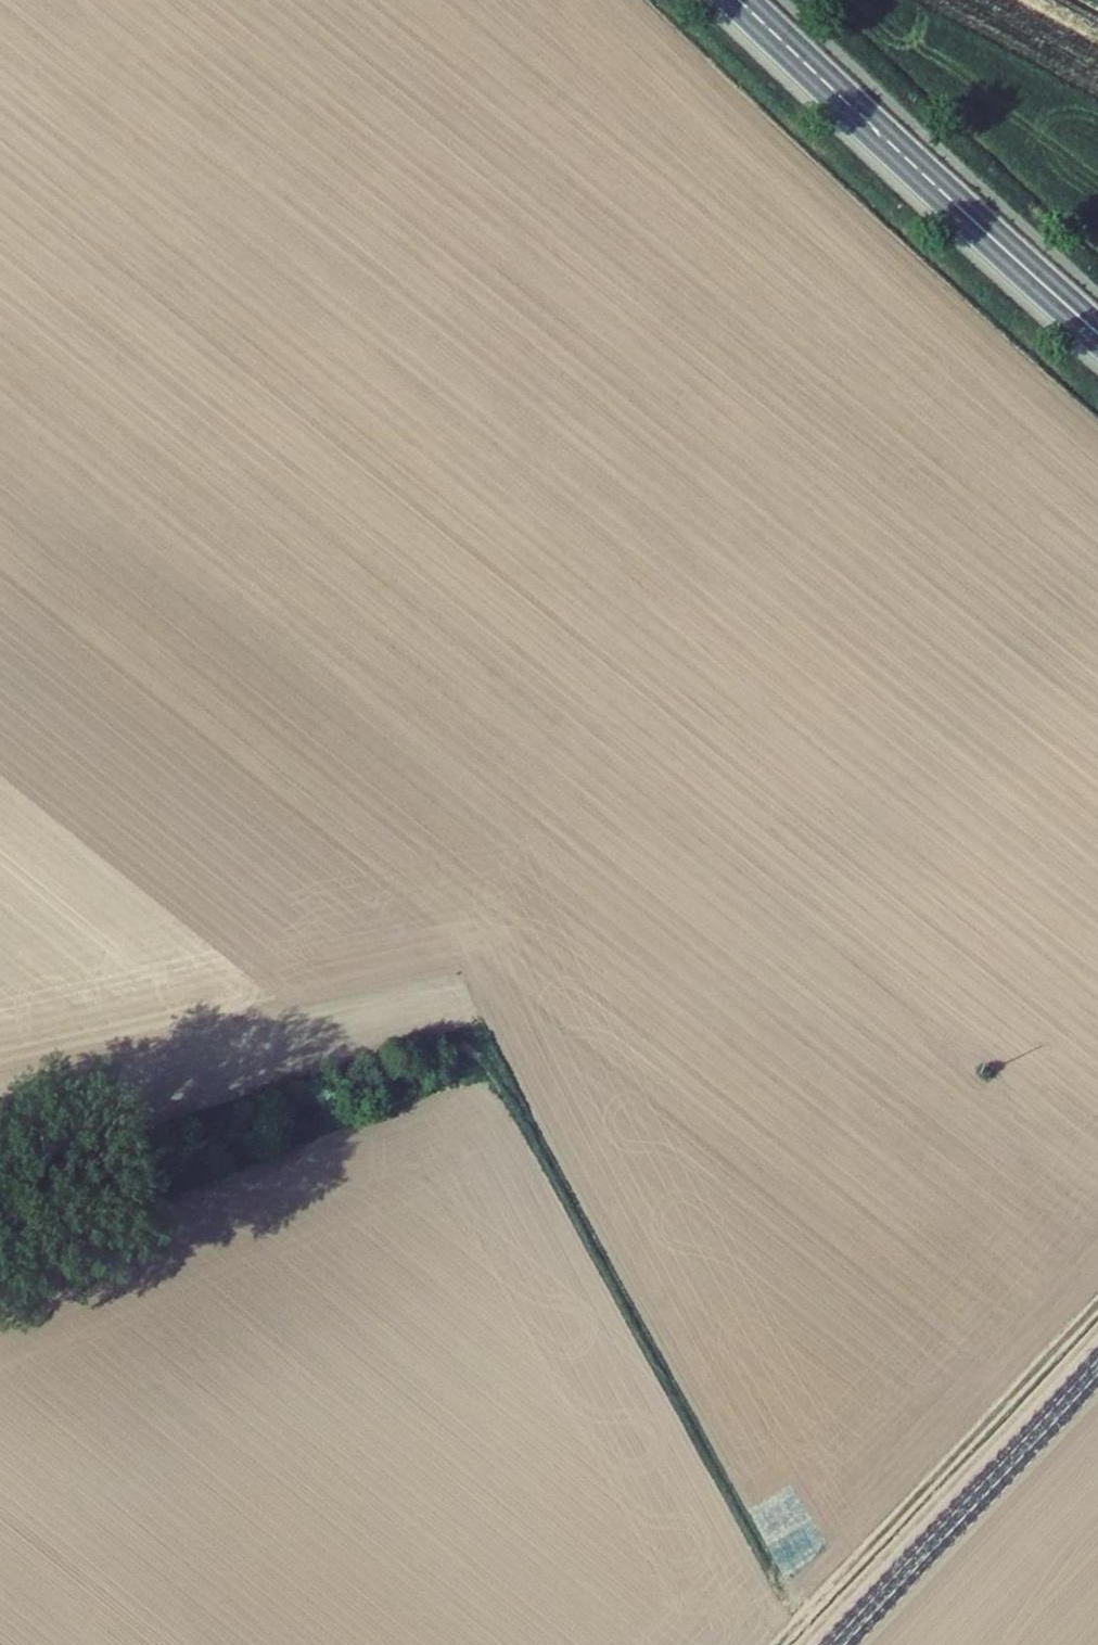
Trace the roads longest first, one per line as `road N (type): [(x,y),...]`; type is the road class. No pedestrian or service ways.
road 1 (primary): [(739,0),(1097,333)]
road 2 (track): [(1097,1300),(770,1644)]

